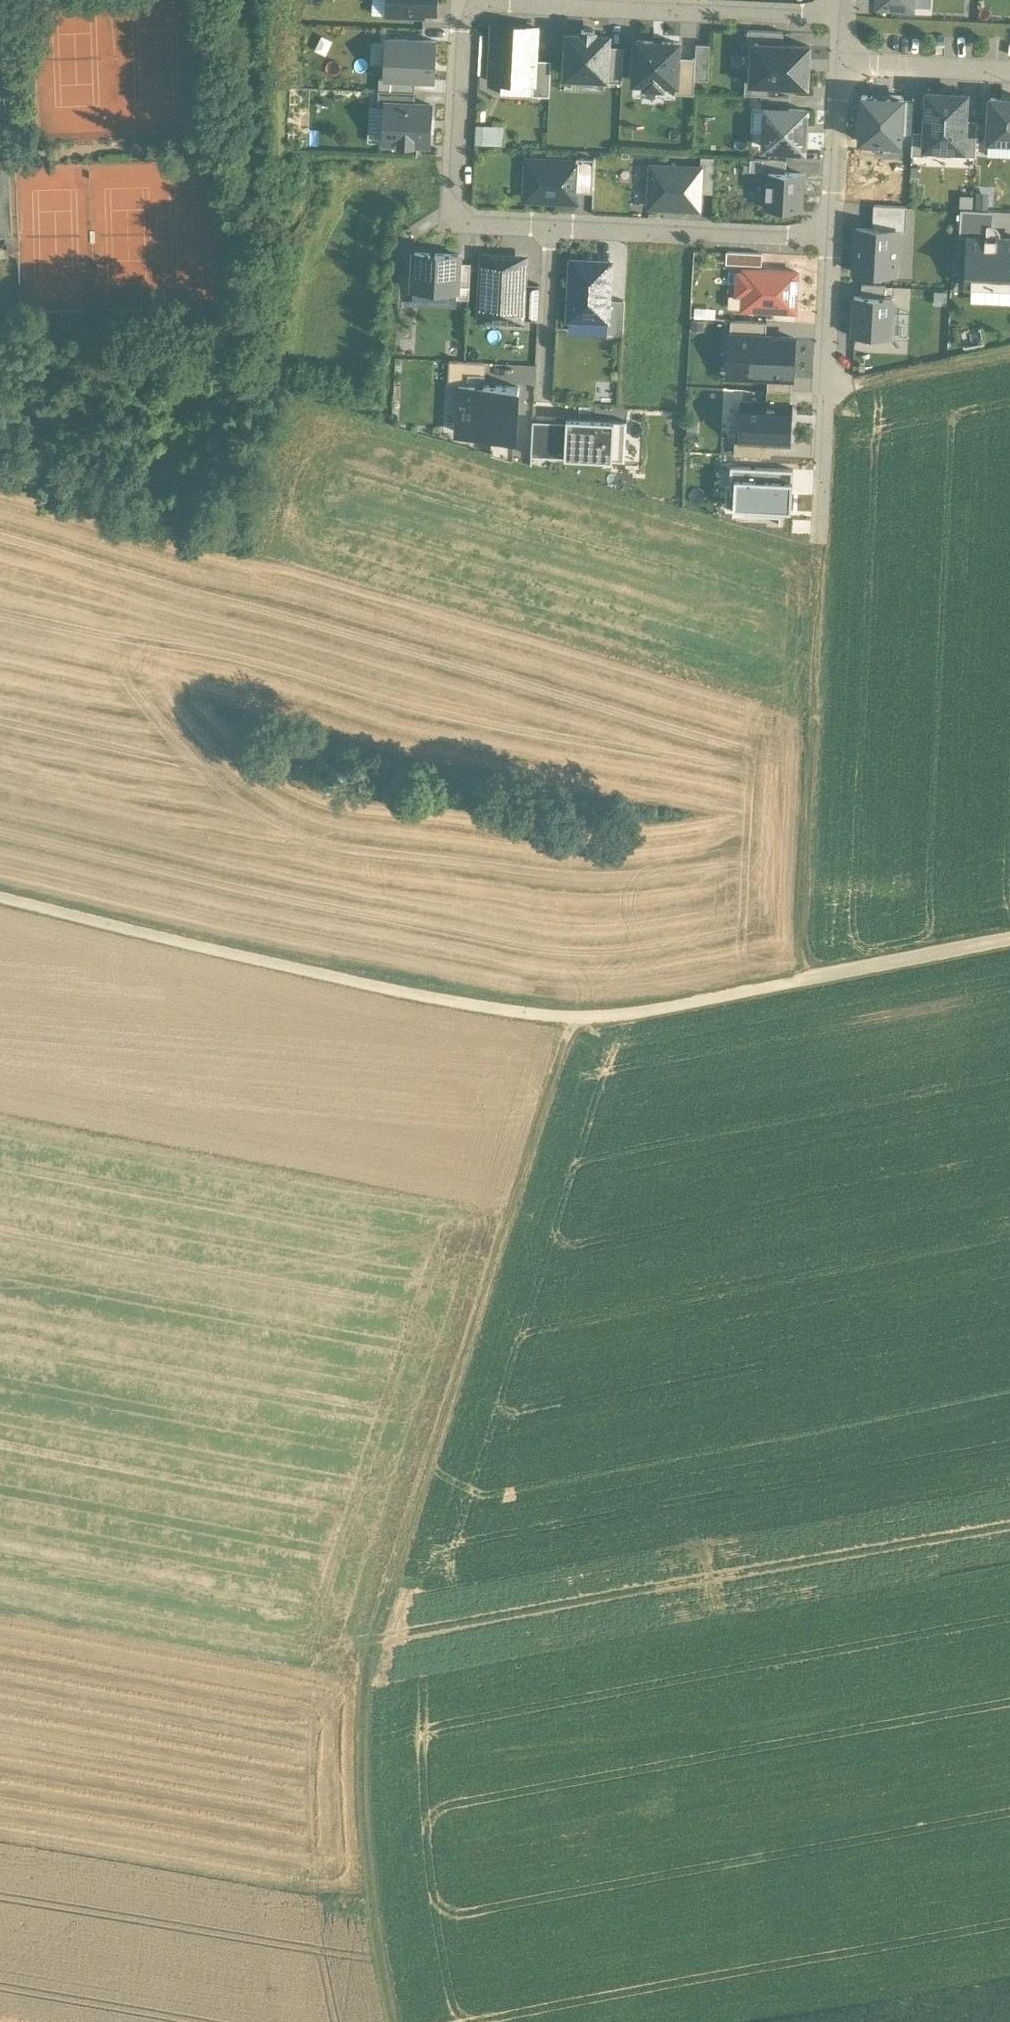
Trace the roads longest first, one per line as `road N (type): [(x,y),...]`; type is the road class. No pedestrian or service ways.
road 1 (track): [(392,2021),(370,1907),(356,1704),(576,1019)]
road 2 (track): [(1009,940),(619,1018),(576,1019),(439,1000),(0,898)]
road 3 (track): [(804,980),(813,566)]
road 4 (residential): [(813,566),(832,244)]
road 5 (residential): [(465,0),(452,222),(550,228)]
road 6 (residential): [(550,228),(832,244)]
road 7 (residential): [(845,16),(563,0)]
road 8 (track): [(1009,355),(823,390)]
road 9 (residential): [(832,244),(842,63)]
road 10 (residential): [(550,228),(546,400)]
road 11 (residential): [(842,63),(1009,71)]

